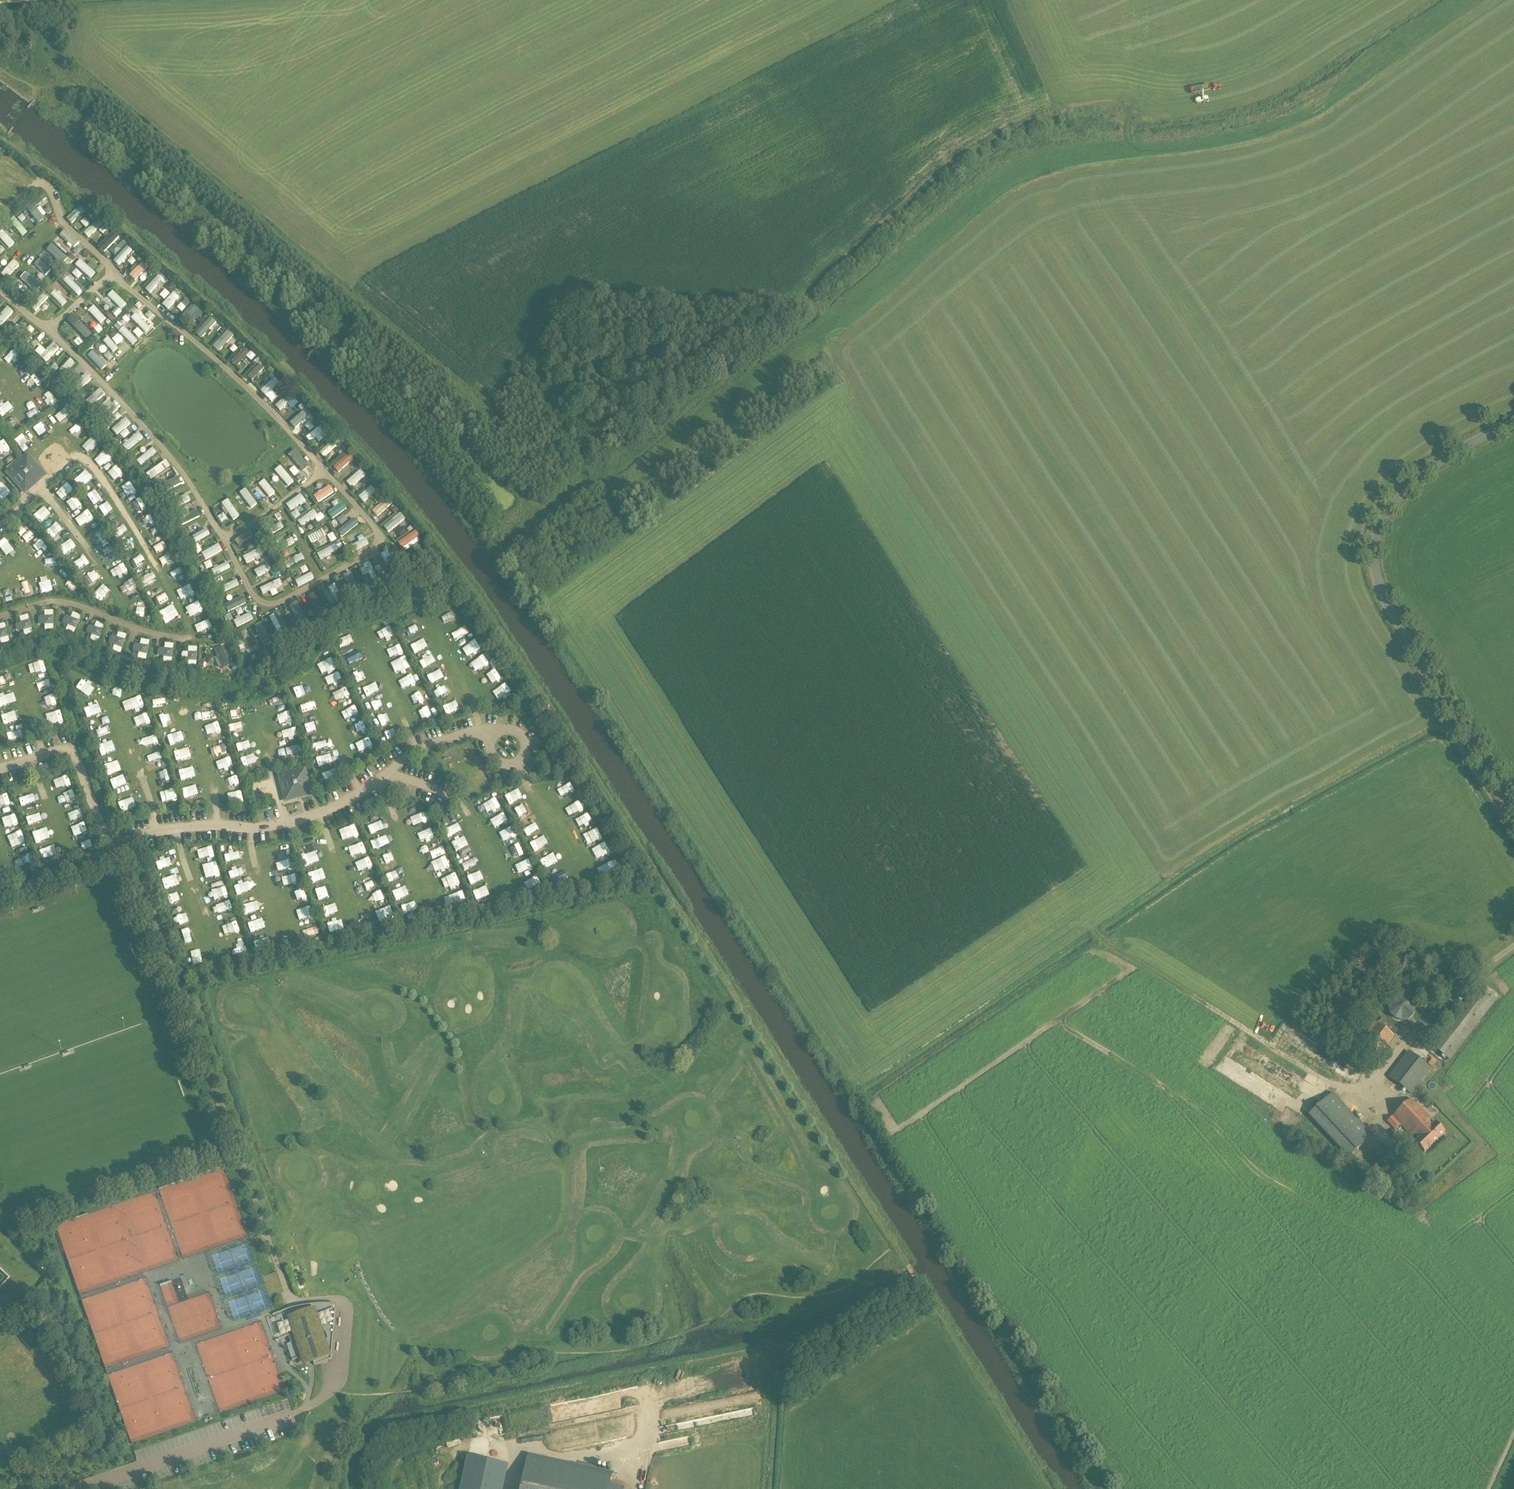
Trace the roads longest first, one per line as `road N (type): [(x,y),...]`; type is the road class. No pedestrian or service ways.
road 1 (track): [(584,481),(611,483),(647,465),(809,346),(983,199),(1043,166),(1278,128),(1479,0)]
road 2 (track): [(511,540),(584,481),(579,450),(536,386),(520,382),(489,401),(475,398),(114,100),(14,78),(0,67)]
road 3 (unclassified): [(1513,814),(1376,572),(1385,512),(1417,476),(1513,424)]

